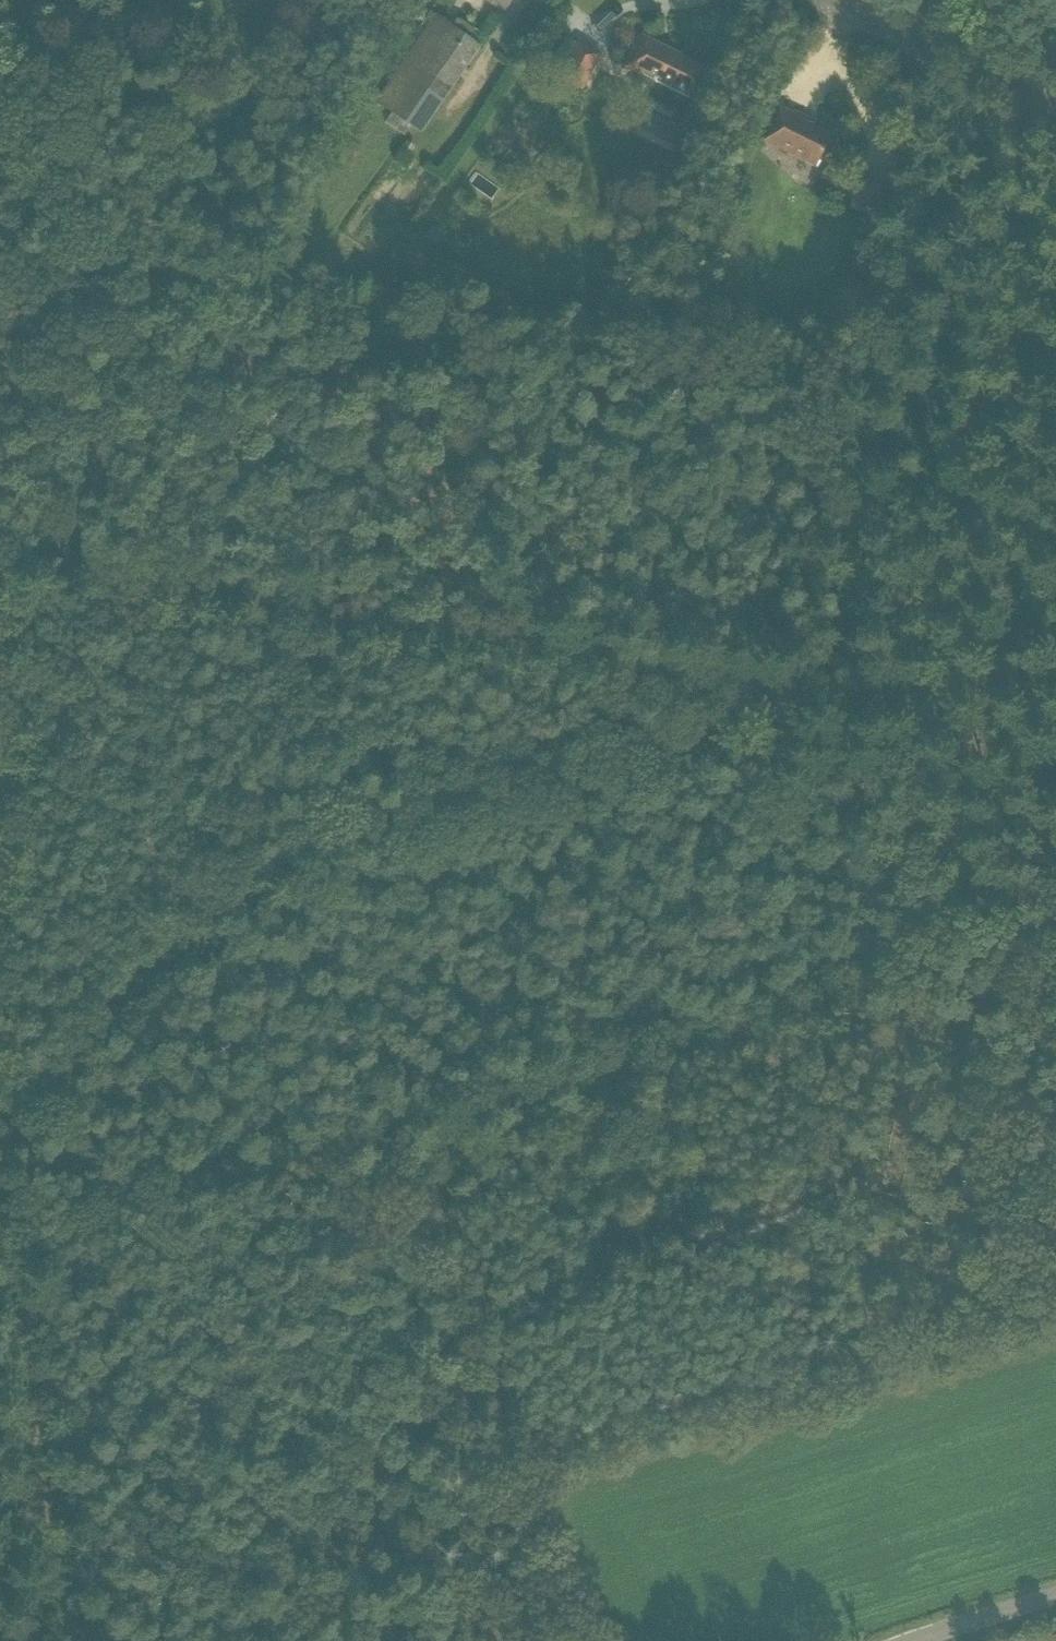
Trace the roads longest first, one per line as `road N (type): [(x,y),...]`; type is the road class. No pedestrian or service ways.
road 1 (track): [(0,1143),(188,916),(398,827),(793,703)]
road 2 (track): [(793,703),(208,606),(0,559)]
road 3 (track): [(75,1640),(0,1166)]
road 4 (track): [(880,705),(946,471),(1037,282),(1055,266)]
road 5 (tertiary): [(1055,106),(825,0)]
road 6 (track): [(0,644),(0,896)]
road 7 (track): [(1055,689),(880,705)]
road 8 (unclassified): [(914,1640),(1055,1597)]

